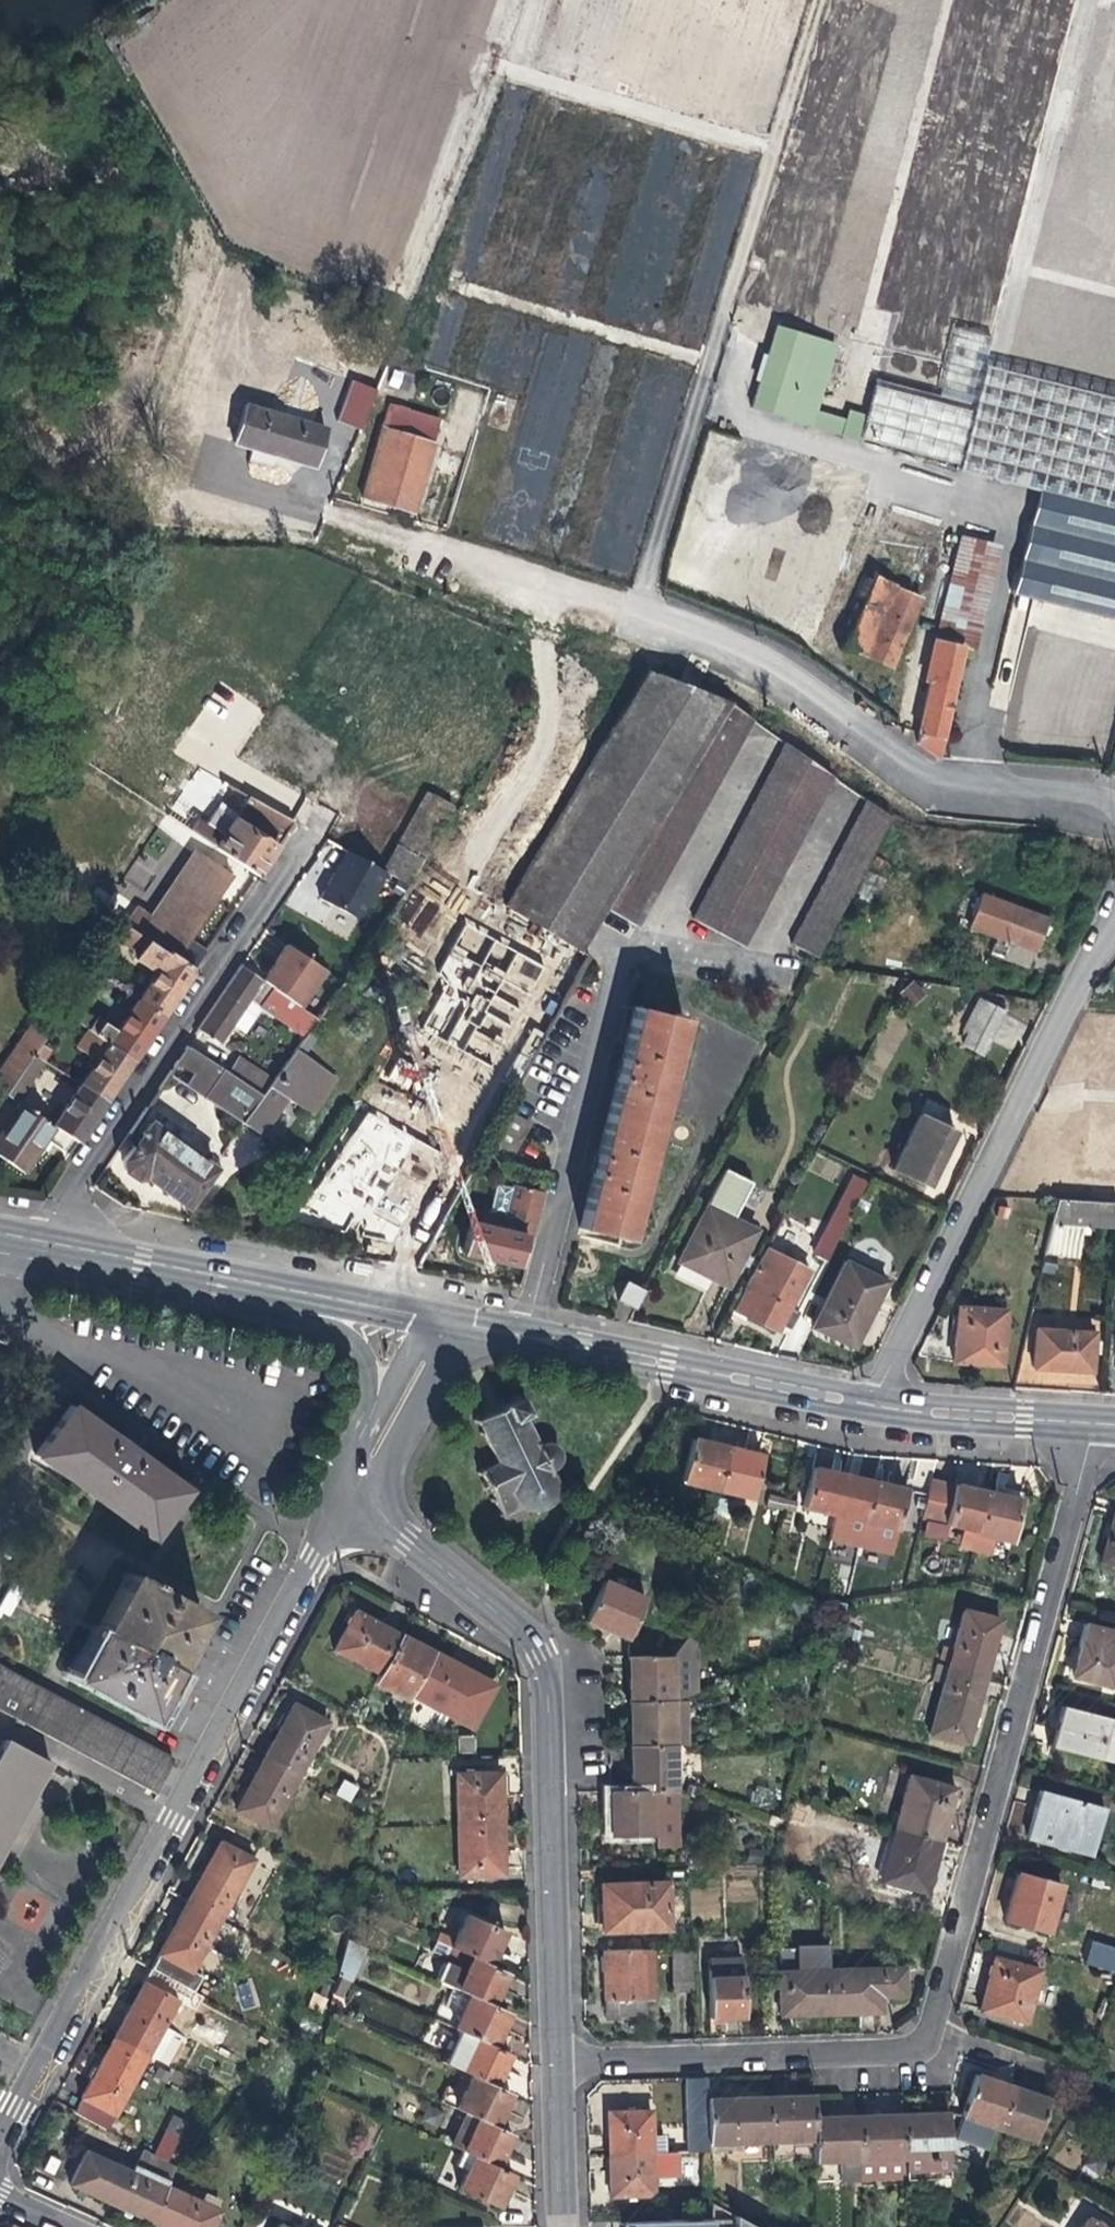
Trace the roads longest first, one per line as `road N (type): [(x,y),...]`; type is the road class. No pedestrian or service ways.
road 1 (residential): [(1100,1423),(934,2033),(913,2047),(559,2063)]
road 2 (residential): [(0,2138),(316,1561),(366,1506)]
road 3 (residential): [(1114,804),(928,781),(777,661),(480,554)]
road 4 (residential): [(366,1506),(543,1654),(559,2063)]
road 5 (residential): [(53,1246),(85,1173),(307,838)]
road 6 (residential): [(872,1405),(1071,1009)]
road 7 (tertiary): [(440,1320),(872,1405)]
road 8 (residential): [(0,1308),(193,1398),(262,1418)]
road 9 (residential): [(225,1279),(354,1345),(368,1365),(370,1452)]
road 10 (tertiary): [(872,1405),(1100,1423)]
road 11 (tertiary): [(225,1279),(440,1320)]
road 12 (tertiary): [(53,1246),(225,1279)]
road 13 (residential): [(559,2063),(562,2226)]
road 14 (residential): [(440,1320),(370,1452)]

